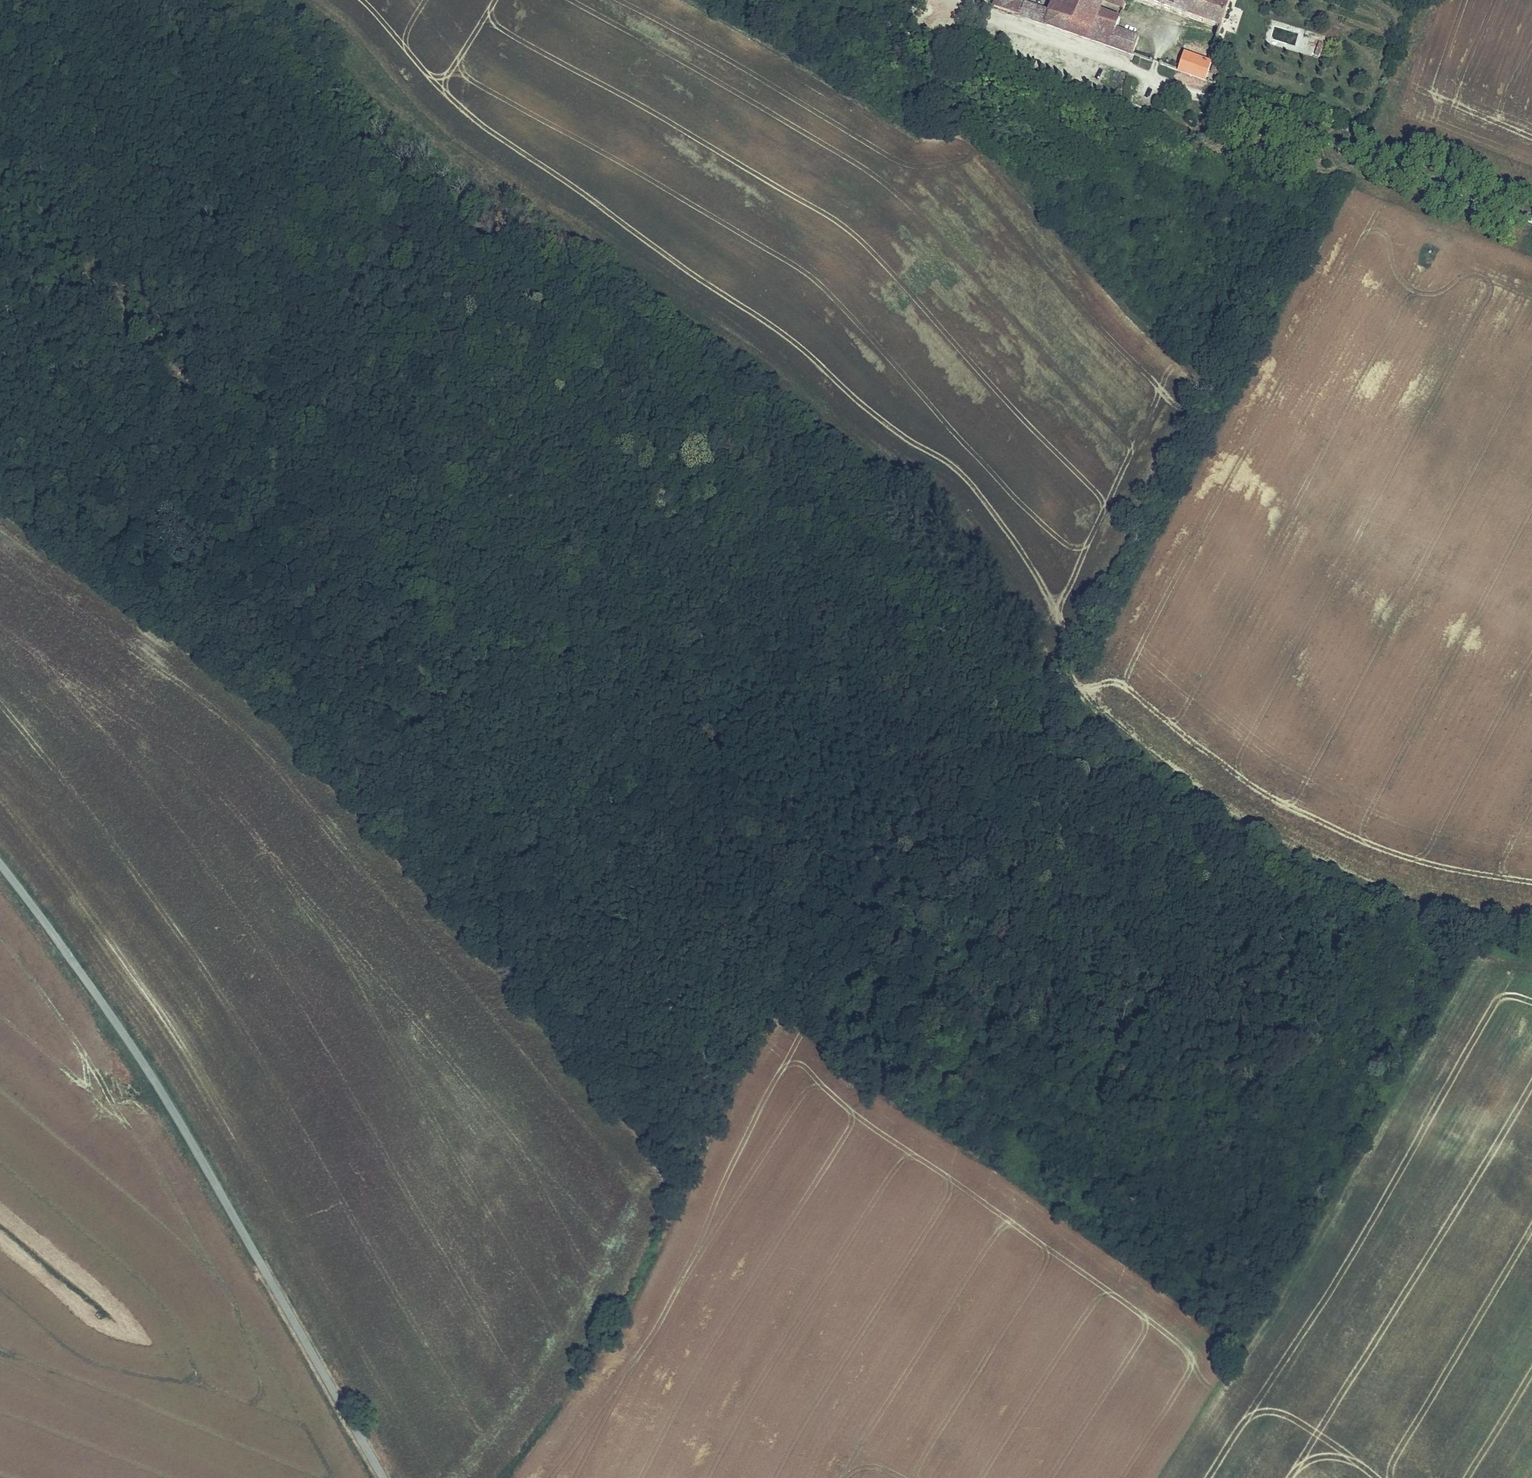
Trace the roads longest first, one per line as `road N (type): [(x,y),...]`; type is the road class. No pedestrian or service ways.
road 1 (unclassified): [(0,865),(142,1063),(383,1477)]
road 2 (track): [(1060,641),(1081,693),(1108,727),(1247,827),(1337,875),(1403,897),(1531,923)]

